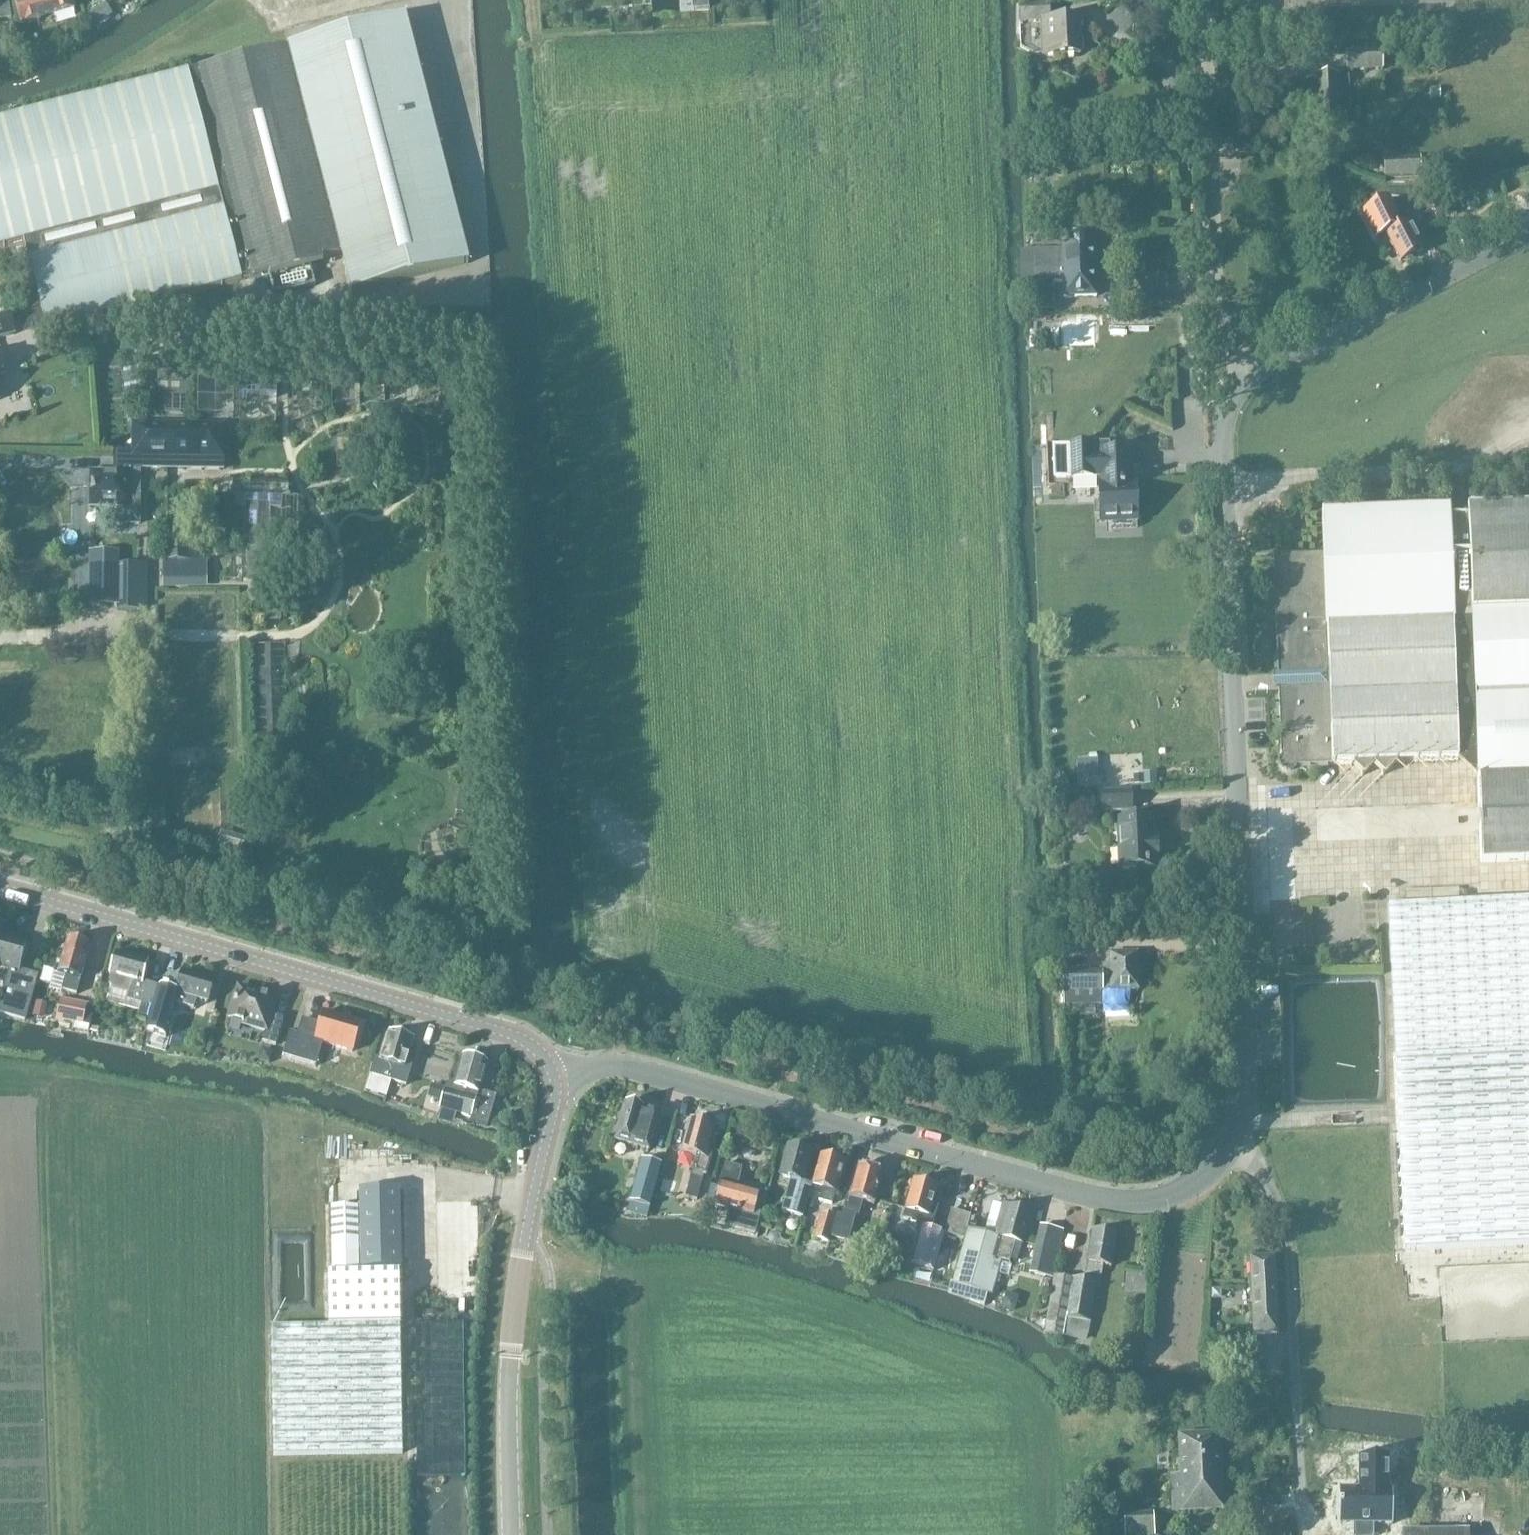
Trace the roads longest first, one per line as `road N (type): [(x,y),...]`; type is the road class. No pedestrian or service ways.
road 1 (unclassified): [(1227,1154),(1248,1077),(1221,443),(1245,385)]
road 2 (unclassified): [(1227,1154),(1177,1194),(1115,1200),(620,1066),(552,1075)]
road 3 (tertiary): [(552,1075),(540,1055),(506,1034),(0,890)]
road 4 (tertiary): [(512,1534),(514,1305),(554,1109),(552,1075)]
road 5 (unclassified): [(1245,385),(1221,324),(1213,269),(1198,0)]
road 6 (unclassified): [(1245,385),(1528,233)]

